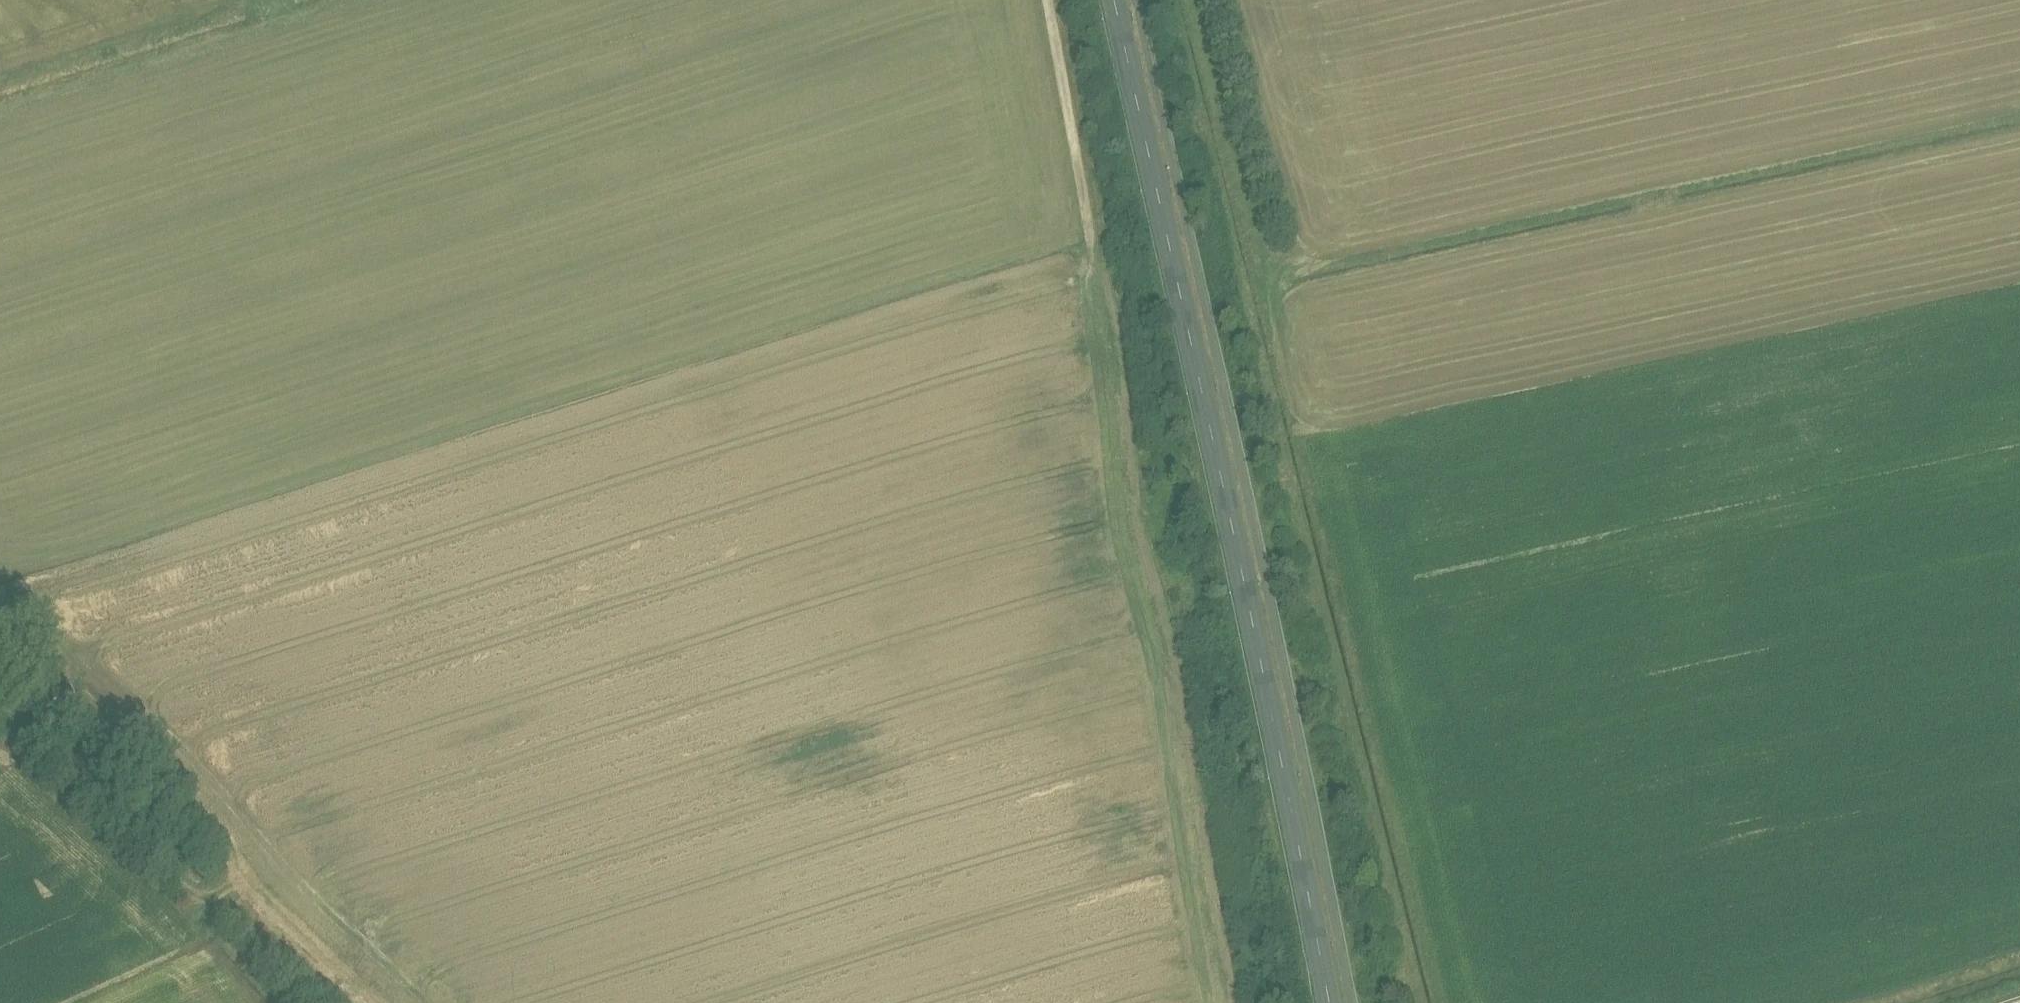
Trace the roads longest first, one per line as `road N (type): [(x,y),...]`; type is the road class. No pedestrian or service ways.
road 1 (tertiary): [(1114,0),(1328,1002)]

